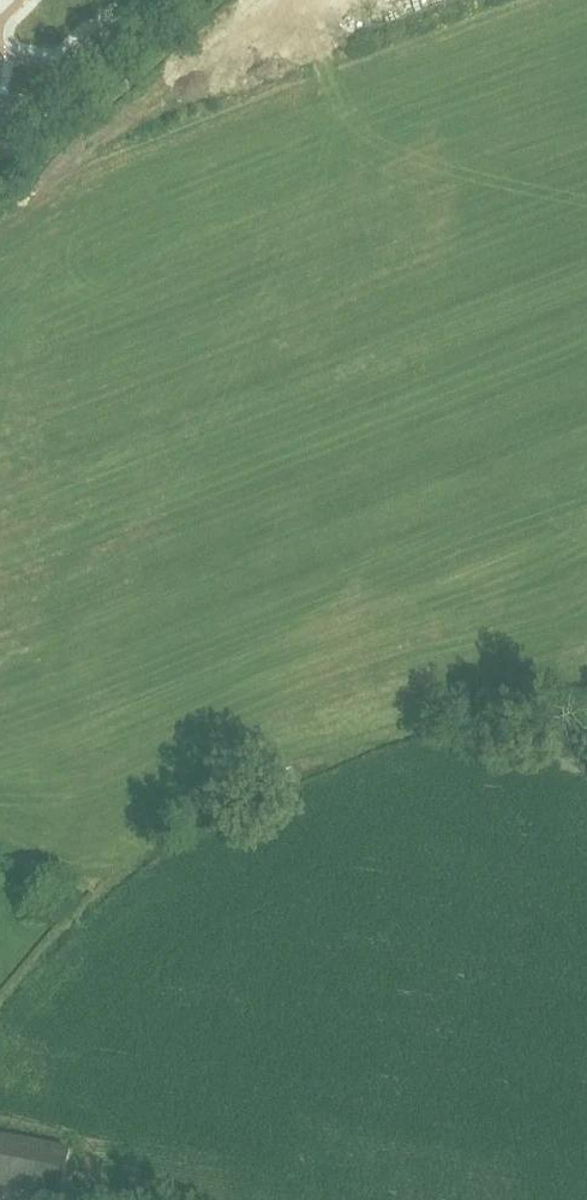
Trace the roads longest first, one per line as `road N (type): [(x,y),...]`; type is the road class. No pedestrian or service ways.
road 1 (unclassified): [(0,127),(25,123),(146,0)]

